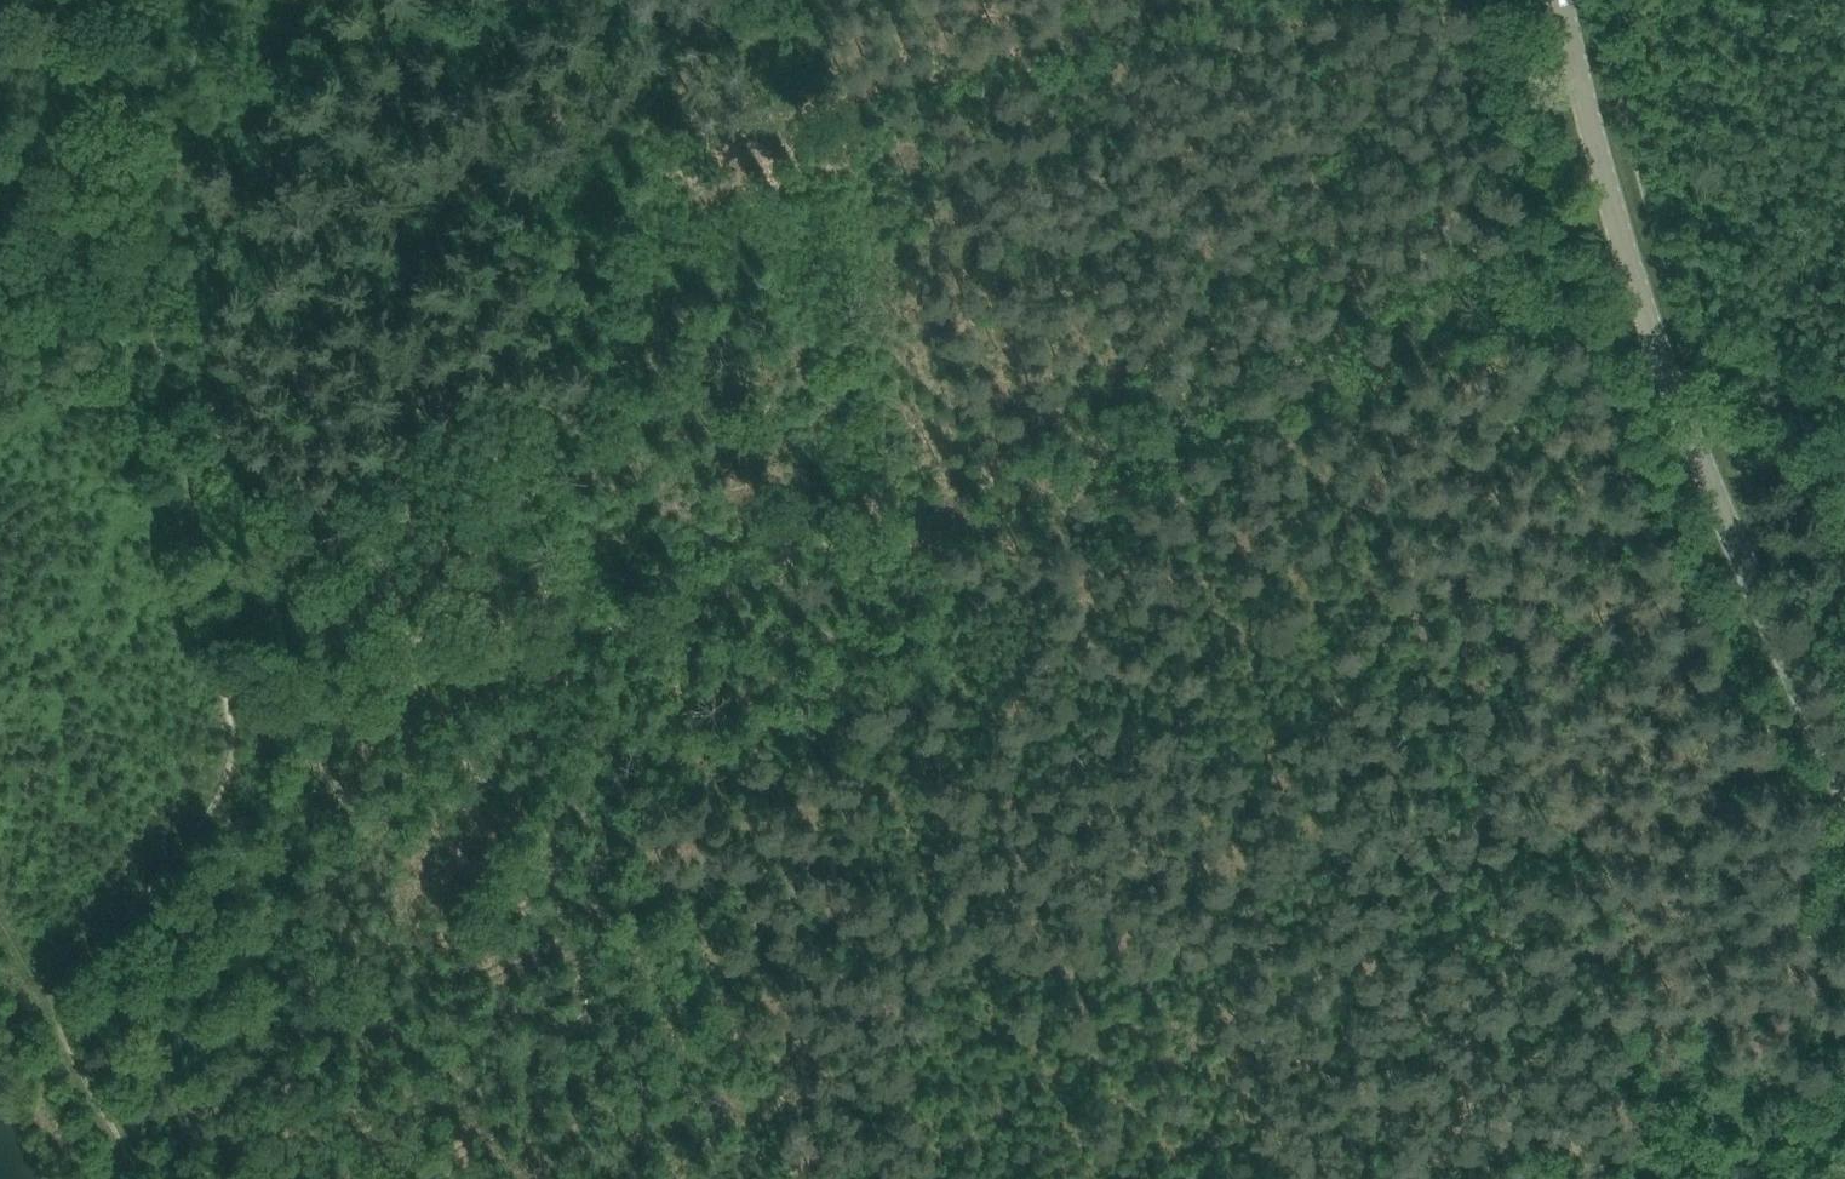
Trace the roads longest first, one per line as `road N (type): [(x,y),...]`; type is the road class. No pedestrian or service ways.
road 1 (track): [(131,1178),(43,999),(141,906),(222,801),(234,715),(95,0)]
road 2 (tertiary): [(1844,781),(1680,401),(1622,237),(1562,0)]

